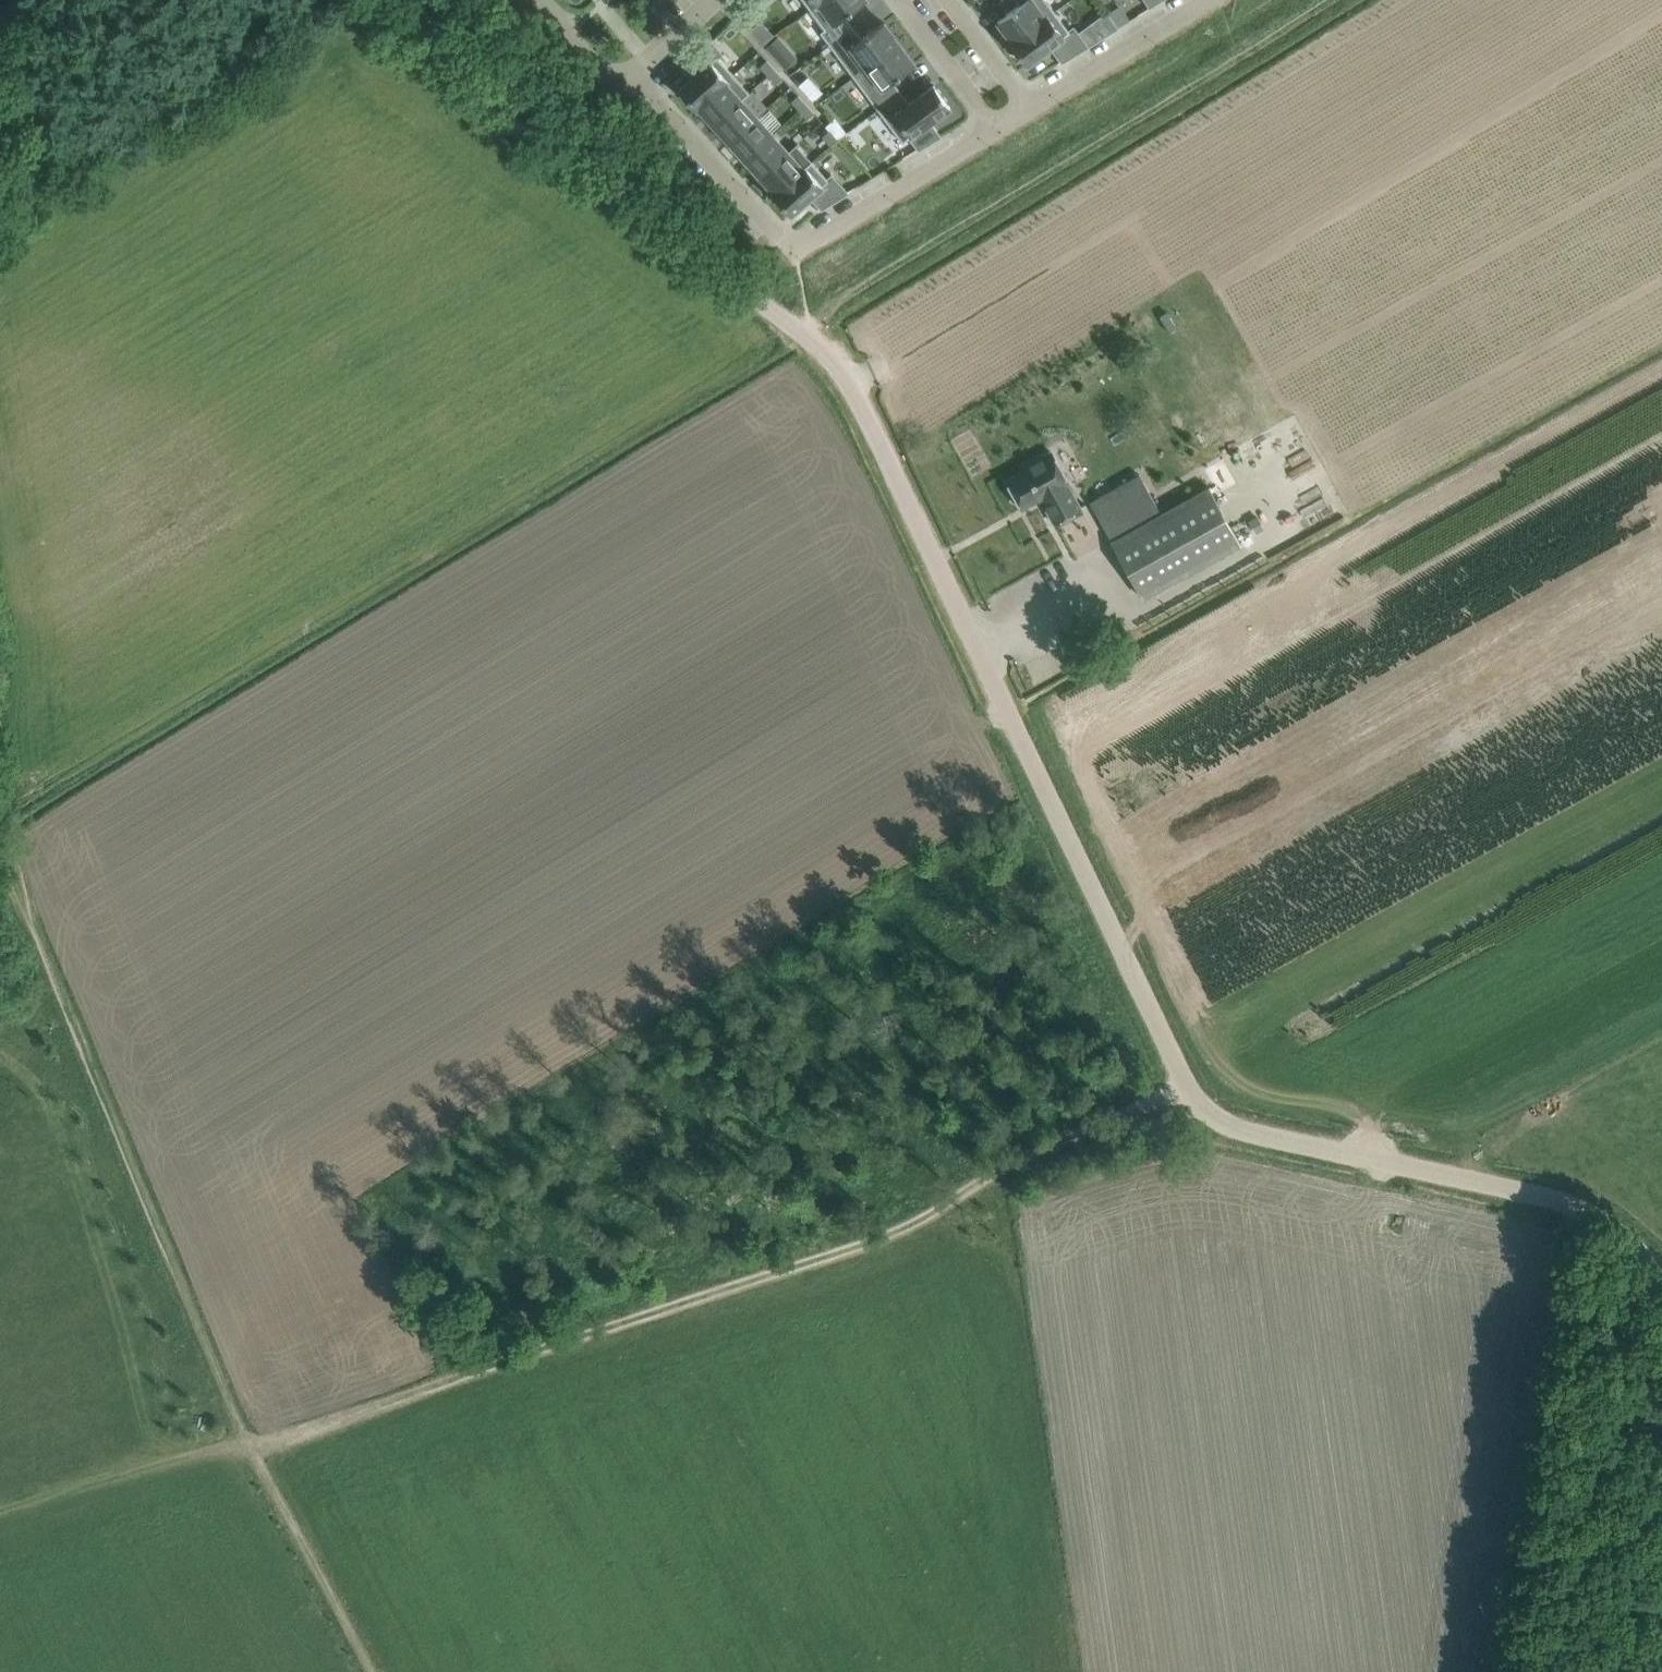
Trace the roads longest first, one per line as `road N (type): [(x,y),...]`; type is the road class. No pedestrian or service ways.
road 1 (unclassified): [(1661,1268),(1586,1211),(1237,1130),(1205,1113),(1182,1082),(843,378),(797,330),(450,81),(355,0)]
road 2 (residential): [(632,74),(797,250),(997,130)]
road 3 (residential): [(1027,110),(1213,0)]
road 4 (residential): [(901,0),(997,130)]
road 5 (residential): [(1027,110),(947,0)]
road 6 (residential): [(539,0),(609,74),(632,74)]

